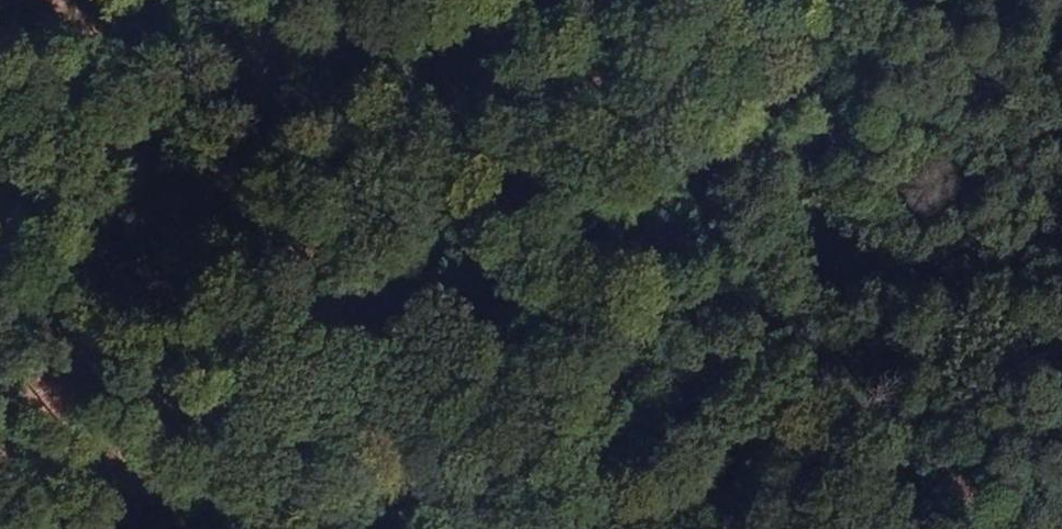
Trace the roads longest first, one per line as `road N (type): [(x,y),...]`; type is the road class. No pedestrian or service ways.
road 1 (track): [(838,0),(781,84),(188,469),(112,528)]

